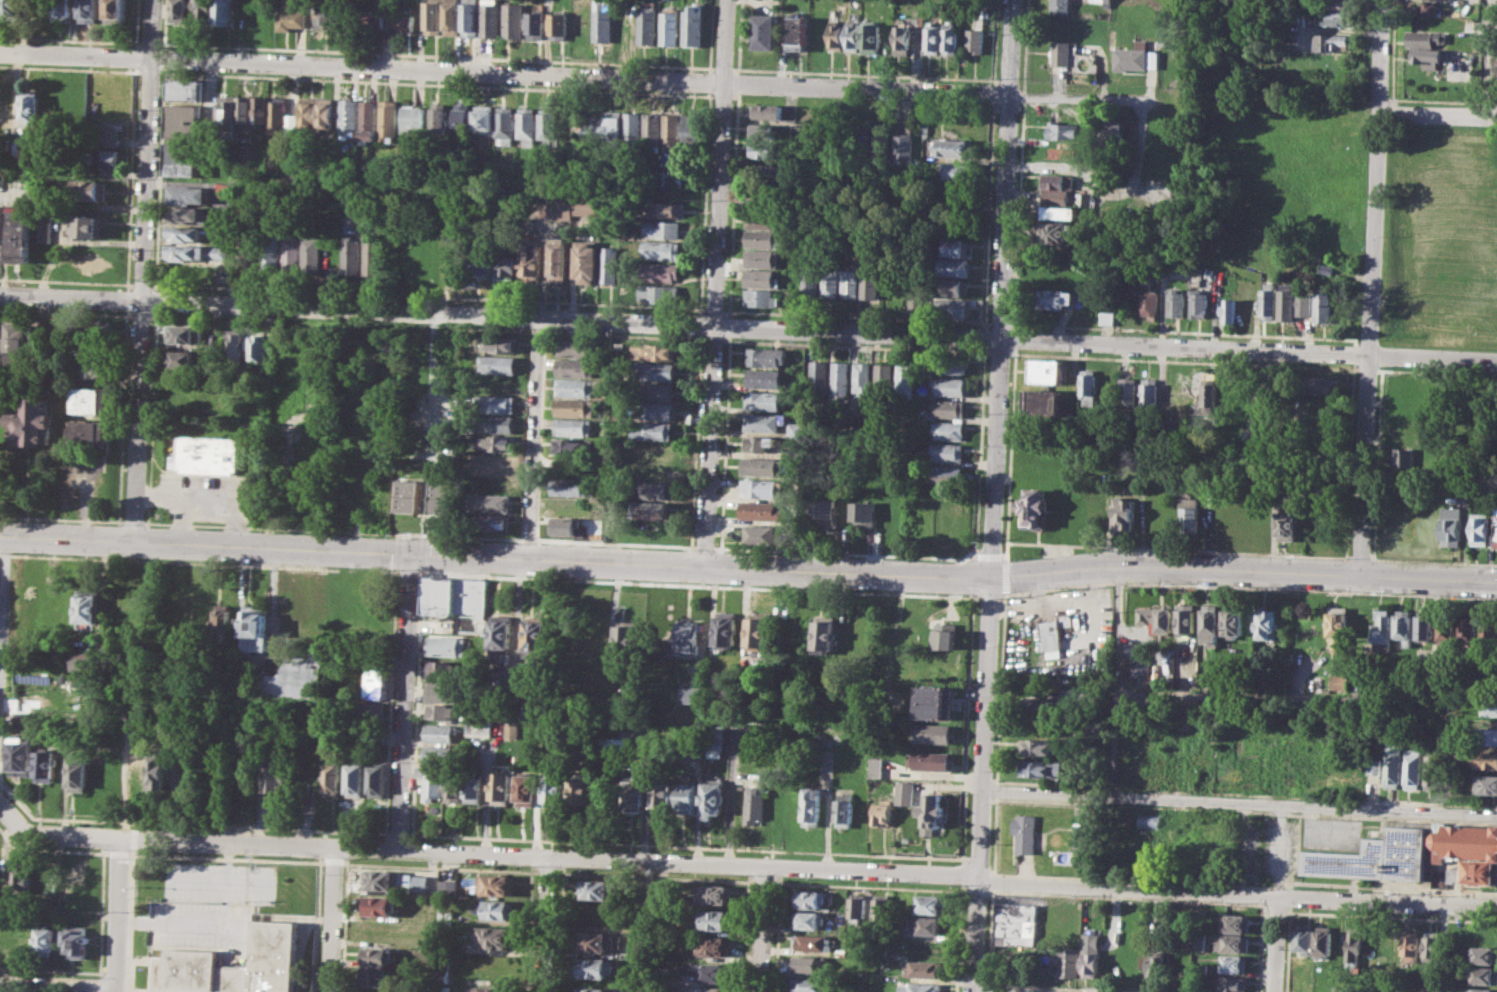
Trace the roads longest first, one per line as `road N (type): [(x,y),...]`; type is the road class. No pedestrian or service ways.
road 1 (secondary): [(0,535),(990,580),(1119,571),(1496,583)]
road 2 (residential): [(150,56),(1150,103)]
road 3 (residential): [(335,847),(977,877)]
road 4 (residential): [(142,299),(712,325)]
road 5 (residential): [(977,877),(1496,909)]
road 6 (residential): [(981,791),(1496,816)]
road 7 (residential): [(1000,339),(1496,360)]
road 8 (residential): [(1383,0),(1369,354)]
road 9 (residential): [(0,806),(35,835),(335,847)]
road 10 (residential): [(1000,339),(1011,0)]
road 11 (residential): [(725,0),(712,325)]
road 12 (residential): [(152,0),(142,299)]
road 13 (residential): [(990,580),(977,877)]
road 14 (residential): [(411,555),(401,851)]
road 15 (residential): [(712,325),(1000,339)]
road 16 (residential): [(538,317),(530,560)]
road 17 (residential): [(712,325),(704,568)]
road 18 (residential): [(142,299),(132,540)]
road 19 (residential): [(990,580),(1000,339)]
road 20 (residential): [(1369,354),(1362,579)]
road 21 (residential): [(1280,810),(1271,991)]
road 22 (residential): [(121,838),(115,991)]
road 23 (residential): [(150,56),(0,52)]
road 24 (residential): [(335,847),(330,991)]
road 25 (residential): [(0,295),(142,299)]
road 26 (residential): [(4,535),(0,676)]
road 27 (residential): [(545,991),(549,856)]
road 28 (residential): [(764,864),(762,991)]

